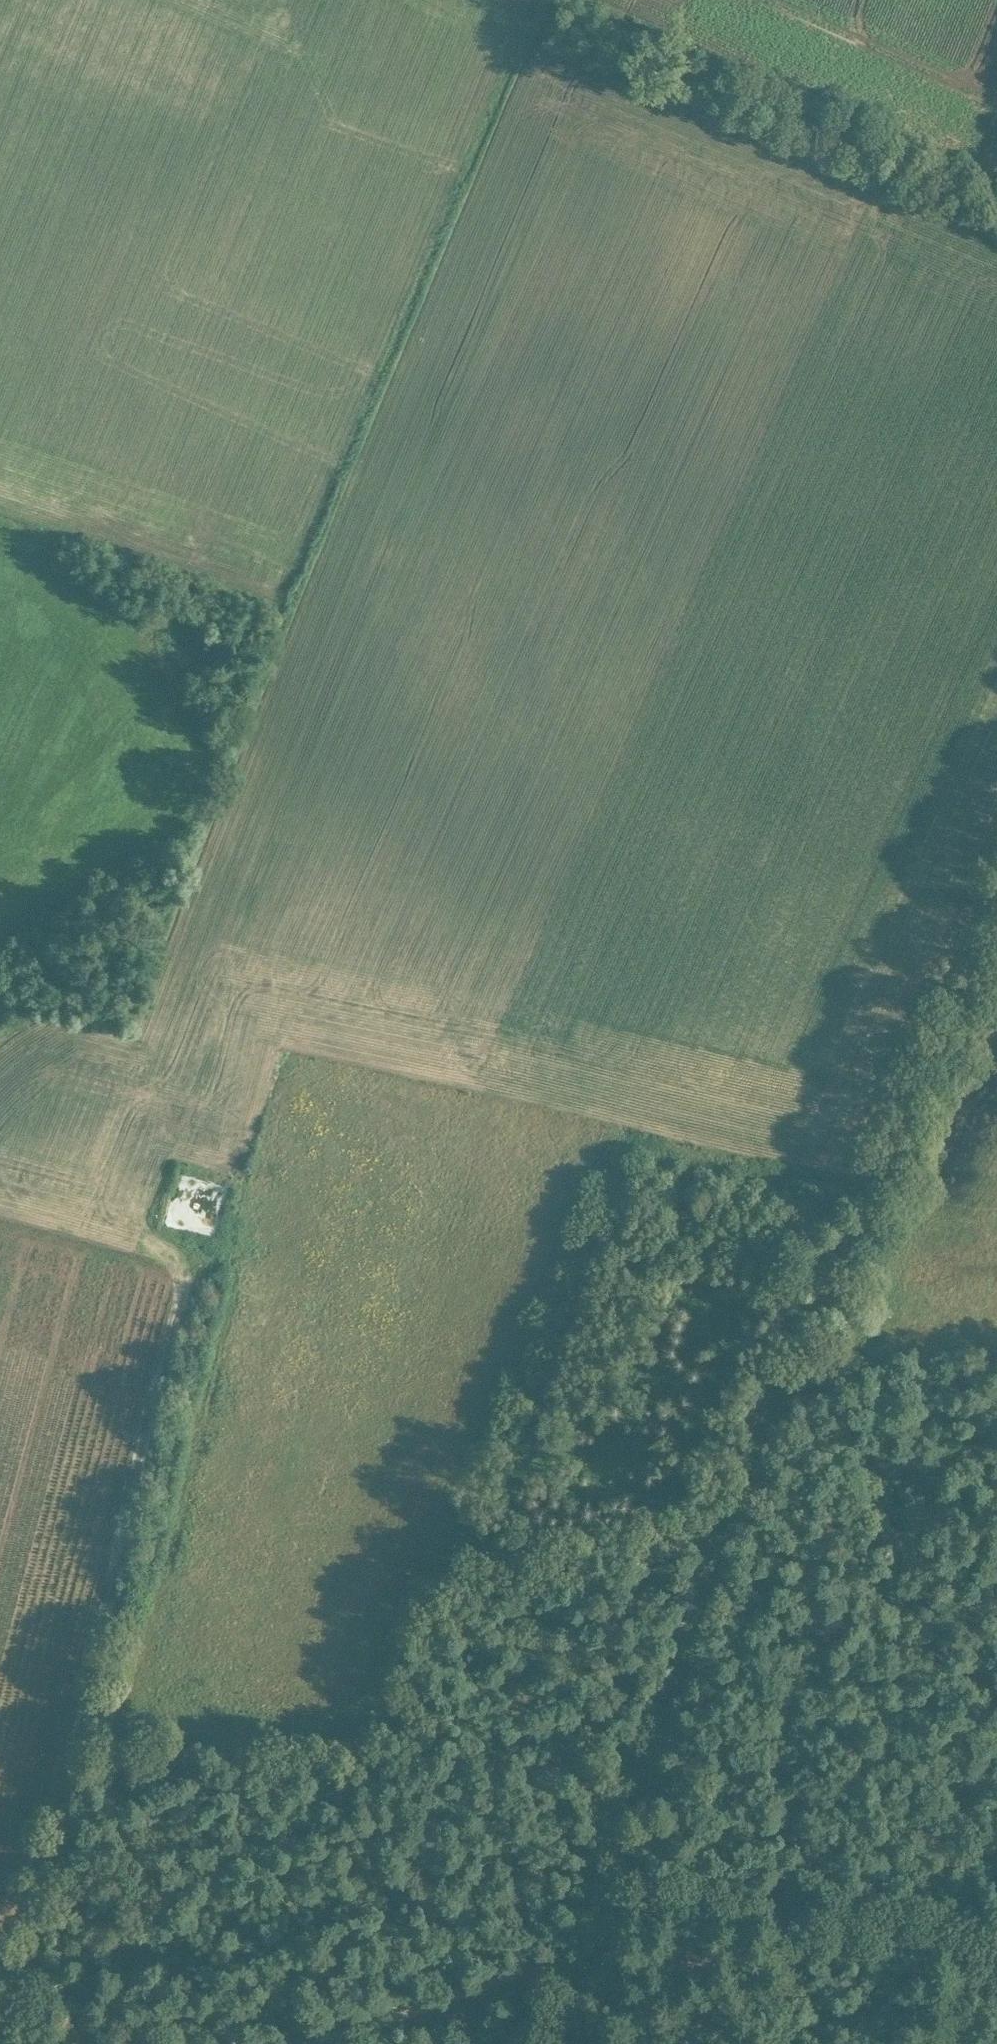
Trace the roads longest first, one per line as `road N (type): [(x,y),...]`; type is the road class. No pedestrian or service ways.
road 1 (track): [(996,923),(688,1596),(626,1839)]
road 2 (track): [(626,1839),(996,1891)]
road 3 (track): [(591,1972),(320,2043)]

